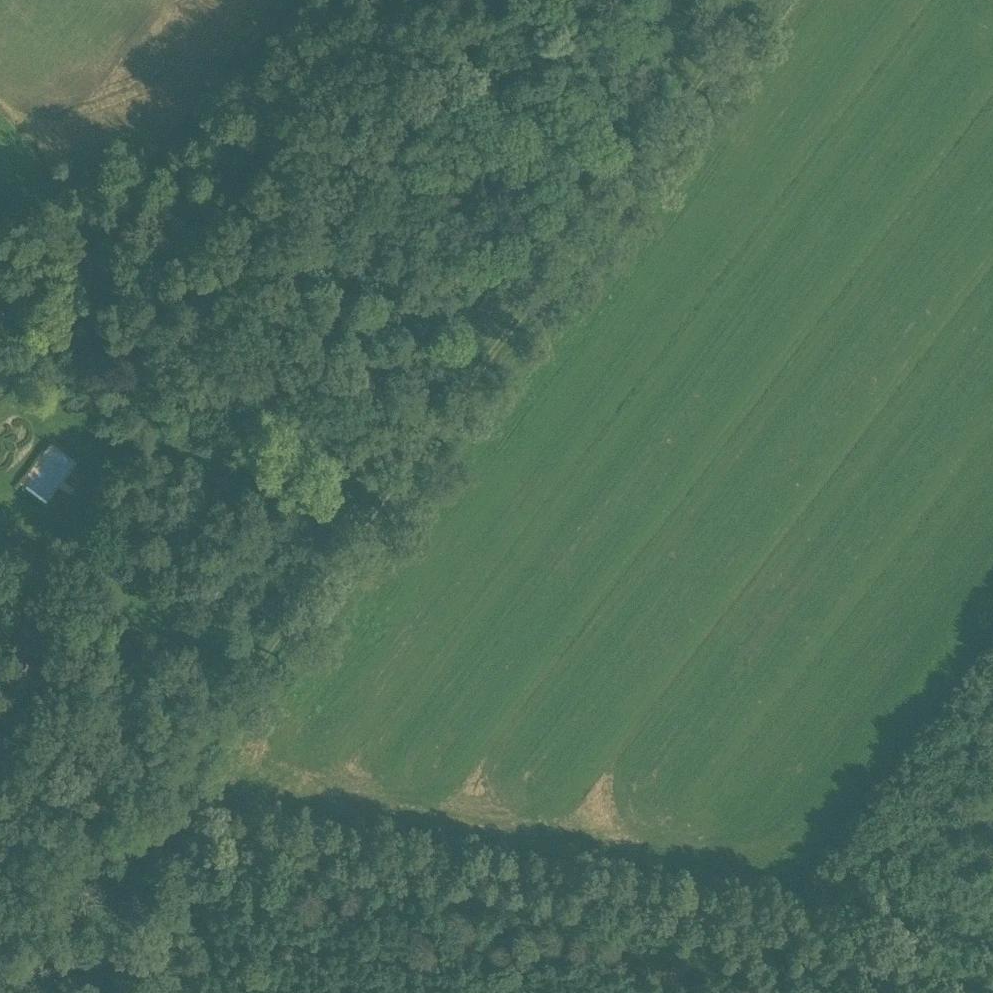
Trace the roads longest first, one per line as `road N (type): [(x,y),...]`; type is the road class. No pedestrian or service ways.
road 1 (track): [(143,992),(176,960),(193,911),(153,805),(855,928),(883,852),(961,772),(992,685)]
road 2 (track): [(760,0),(153,805),(105,809),(0,792)]
road 3 (track): [(990,992),(957,968),(856,928)]

